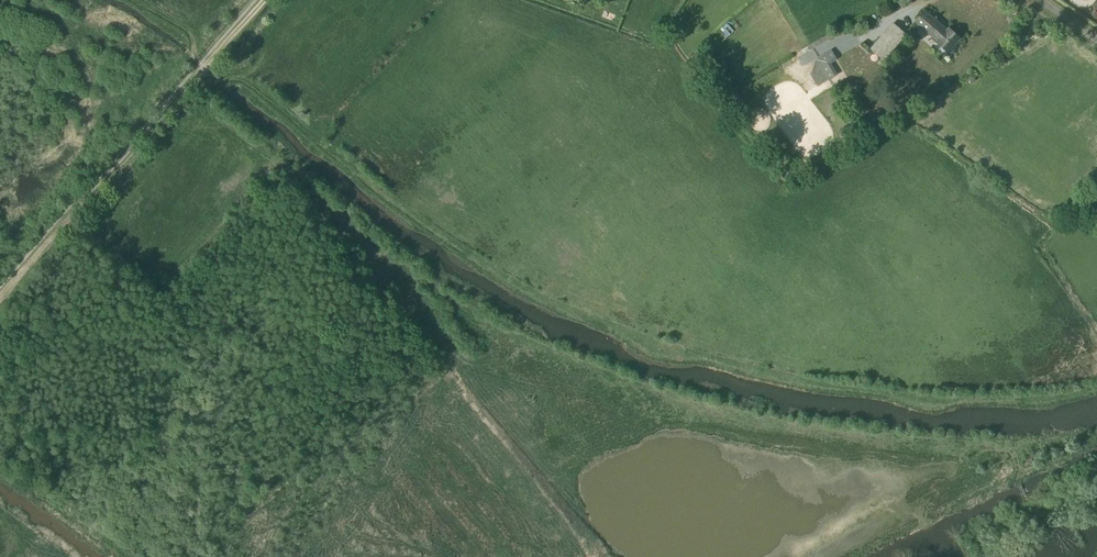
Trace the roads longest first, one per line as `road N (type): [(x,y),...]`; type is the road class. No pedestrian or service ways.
road 1 (track): [(0,301),(208,66)]

